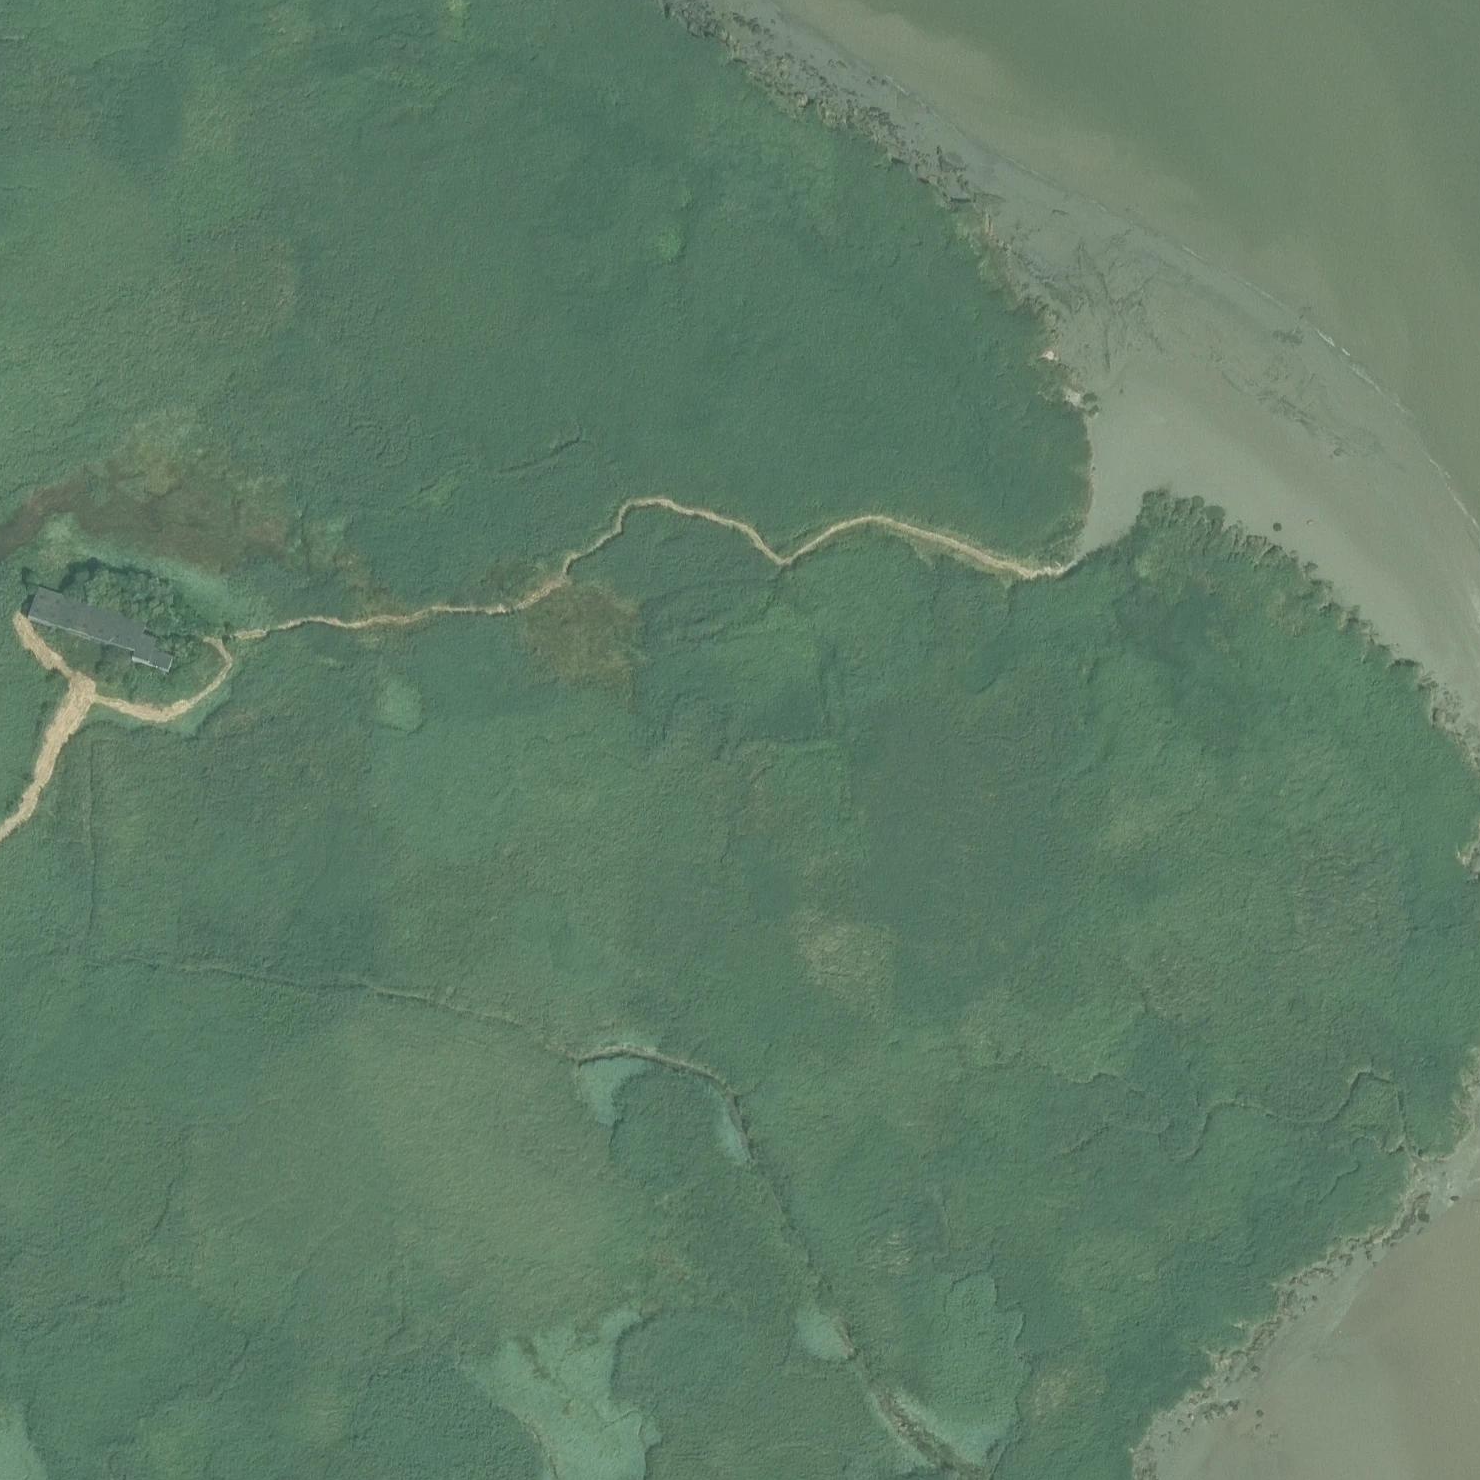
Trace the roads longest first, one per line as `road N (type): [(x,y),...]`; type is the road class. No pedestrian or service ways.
road 1 (track): [(0,836),(40,789),(76,703)]

